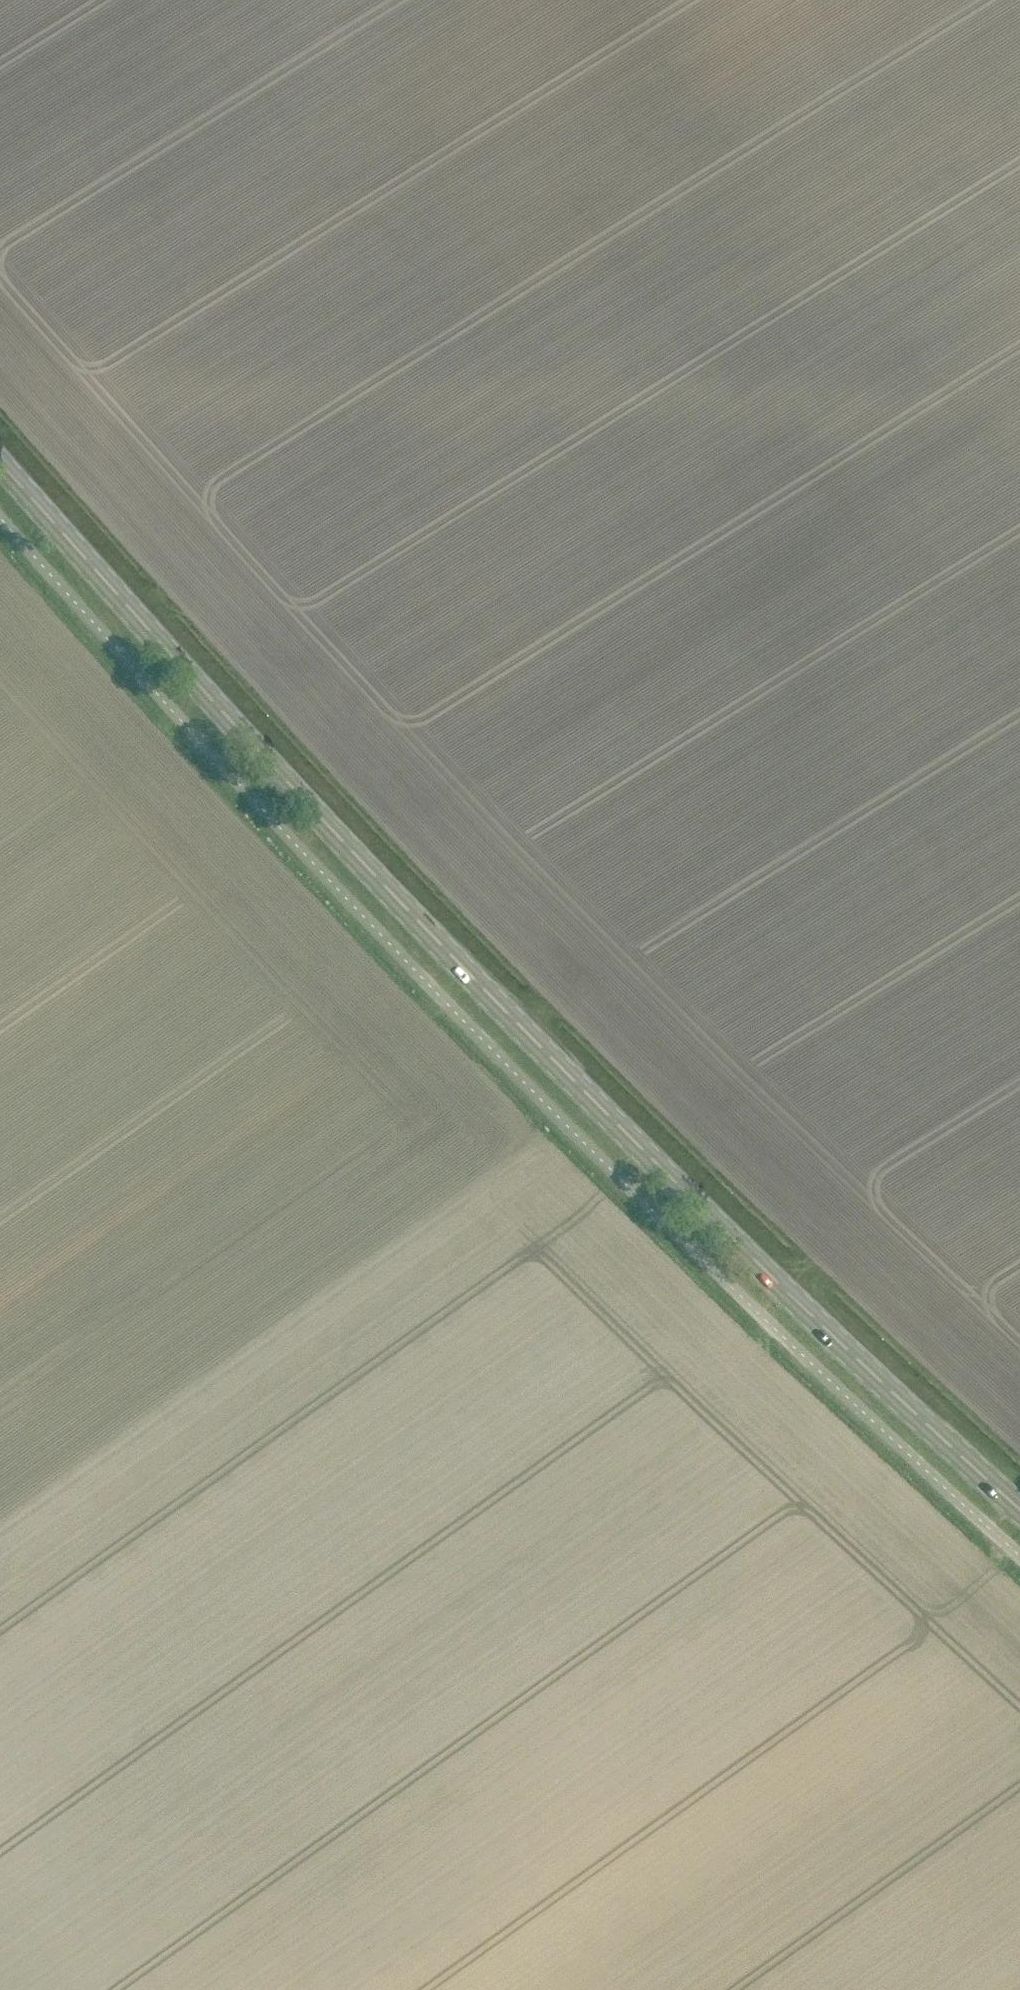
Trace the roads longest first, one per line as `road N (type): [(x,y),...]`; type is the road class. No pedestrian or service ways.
road 1 (primary): [(1019,1511),(515,1024),(0,459)]
road 2 (unclassified): [(1019,1557),(491,1052),(251,800),(0,517)]

